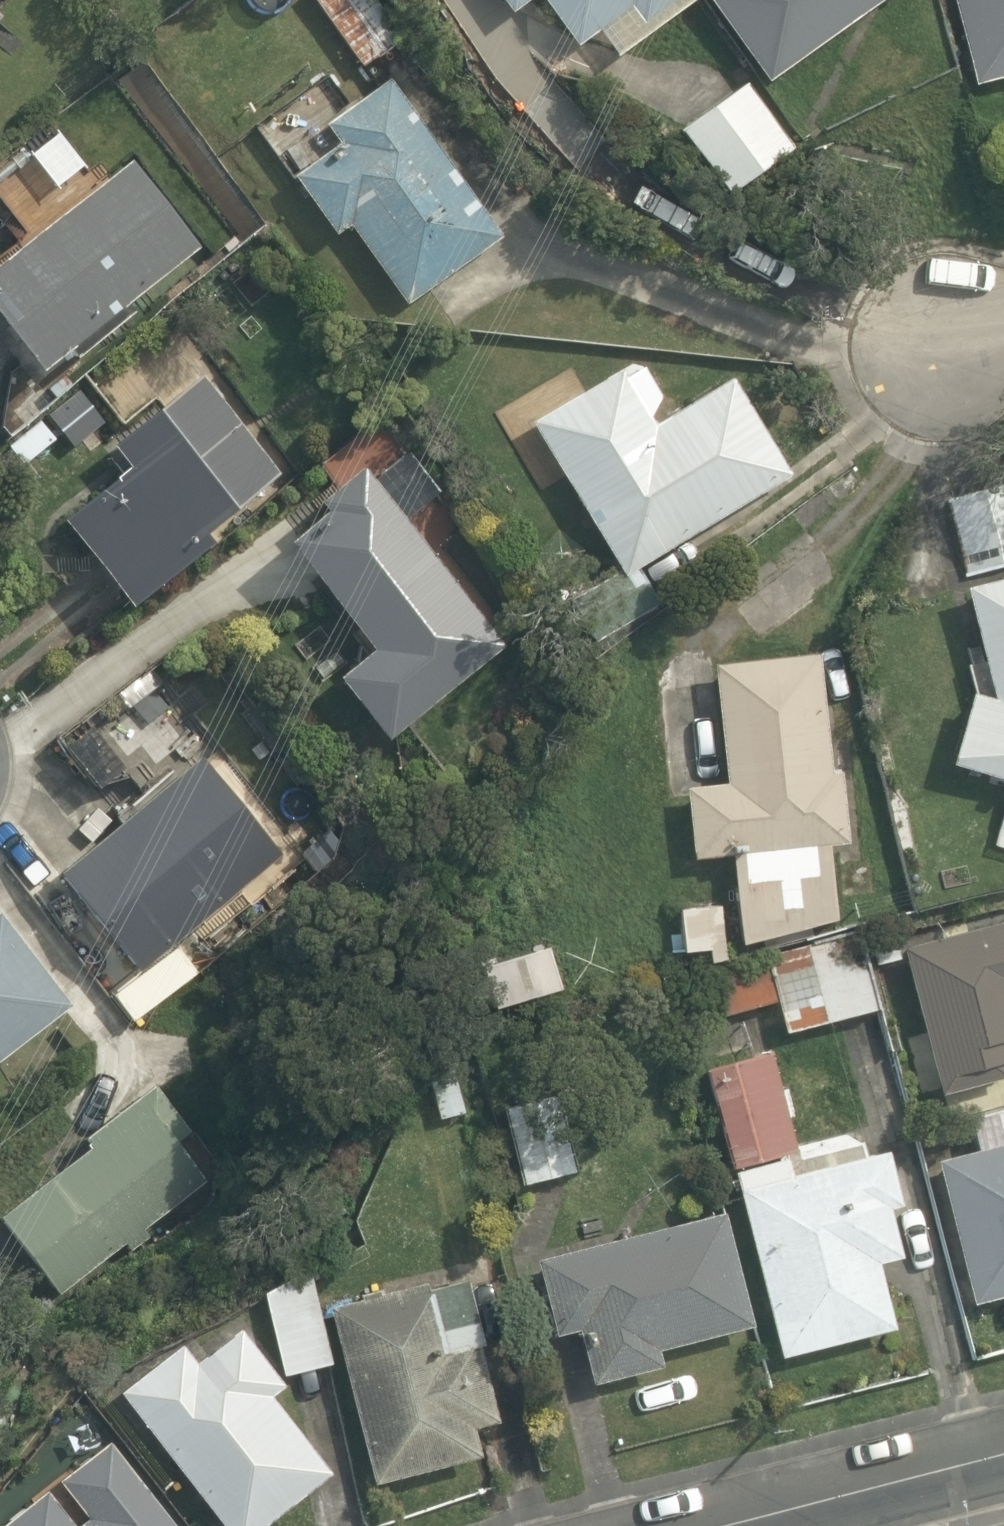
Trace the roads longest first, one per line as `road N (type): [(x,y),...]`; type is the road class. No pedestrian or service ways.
road 1 (tertiary): [(1003,1454),(721,1525)]

